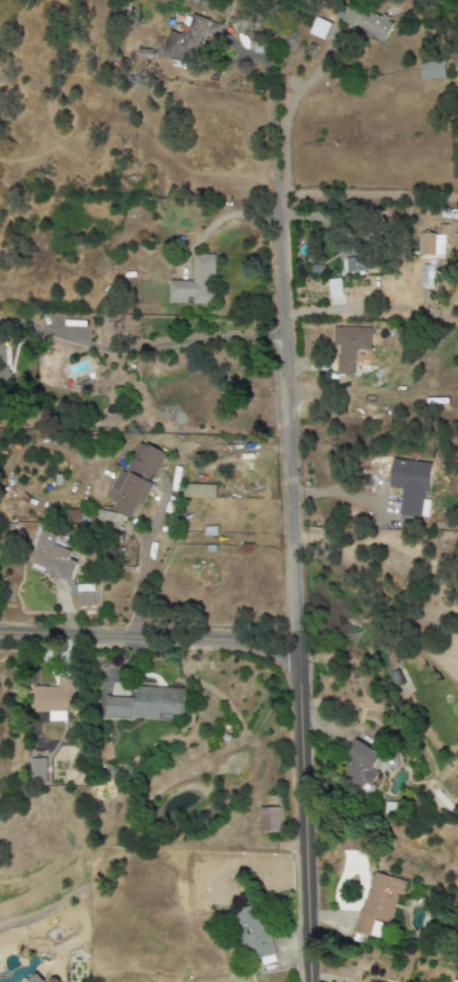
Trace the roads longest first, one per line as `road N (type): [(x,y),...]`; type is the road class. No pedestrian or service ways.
road 1 (residential): [(308,981),(288,193),(299,95)]
road 2 (residential): [(0,633),(294,643)]
road 3 (residential): [(135,637),(144,538),(184,464)]

